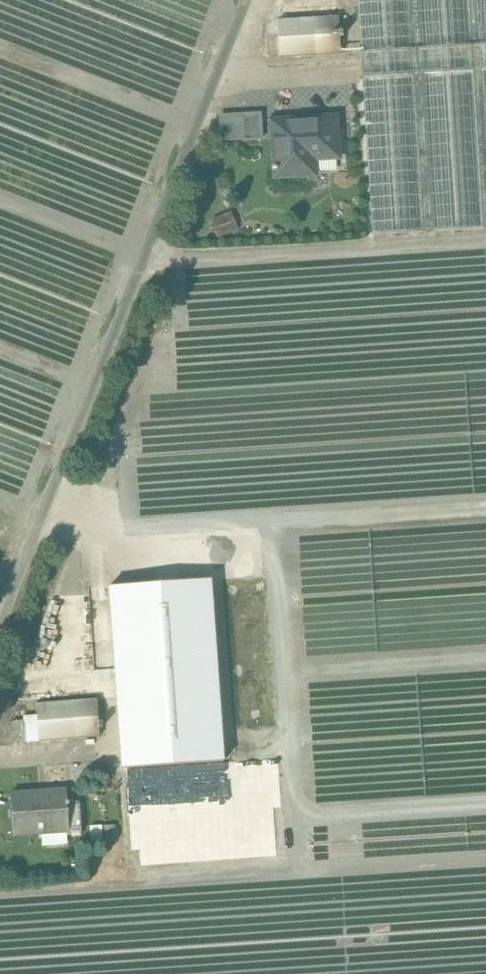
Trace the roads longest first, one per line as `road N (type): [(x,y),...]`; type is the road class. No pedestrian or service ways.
road 1 (unclassified): [(251,0),(0,633)]

